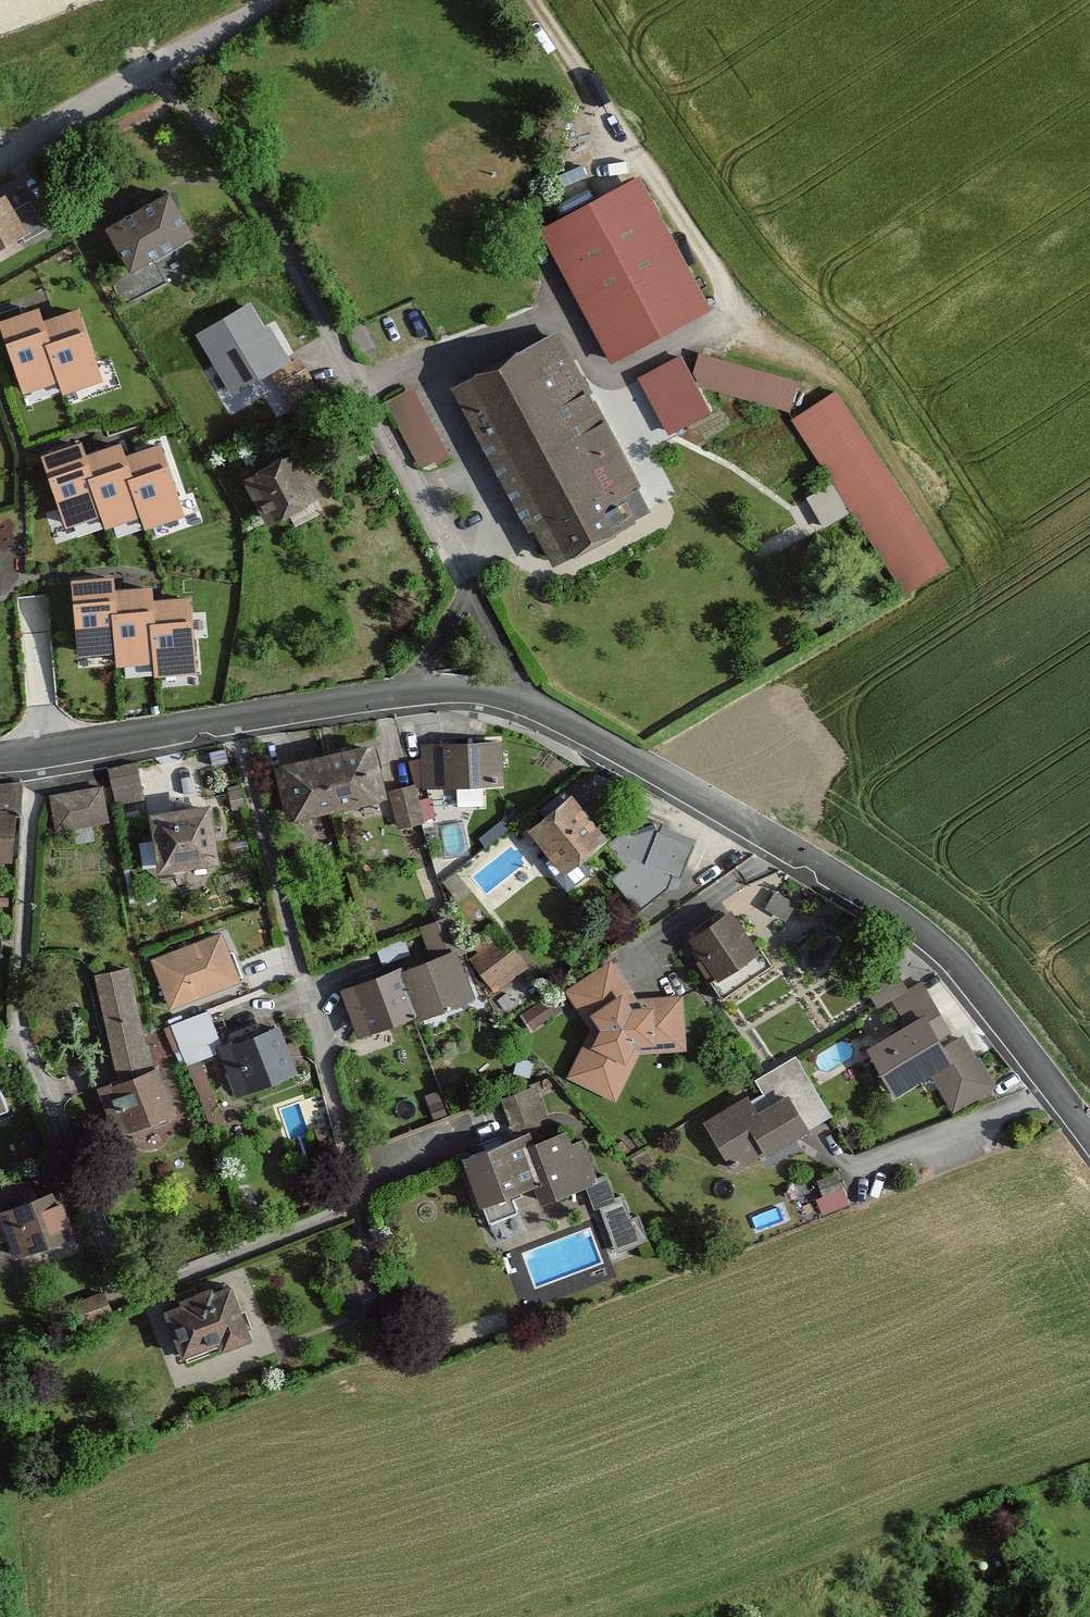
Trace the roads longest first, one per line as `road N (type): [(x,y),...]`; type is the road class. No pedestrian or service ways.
road 1 (residential): [(232,716),(350,1185),(339,1208),(156,1284),(119,1270),(108,1250),(23,1038),(31,753)]
road 2 (residential): [(518,700),(819,865),(937,945),(1089,1135)]
road 3 (residential): [(464,575),(237,164),(152,67)]
road 4 (track): [(735,310),(538,0)]
road 5 (residential): [(31,753),(232,716)]
road 6 (residential): [(232,716),(413,694)]
road 7 (residential): [(0,154),(152,67)]
road 8 (residential): [(518,700),(464,575)]
road 9 (residential): [(413,694),(464,575)]

